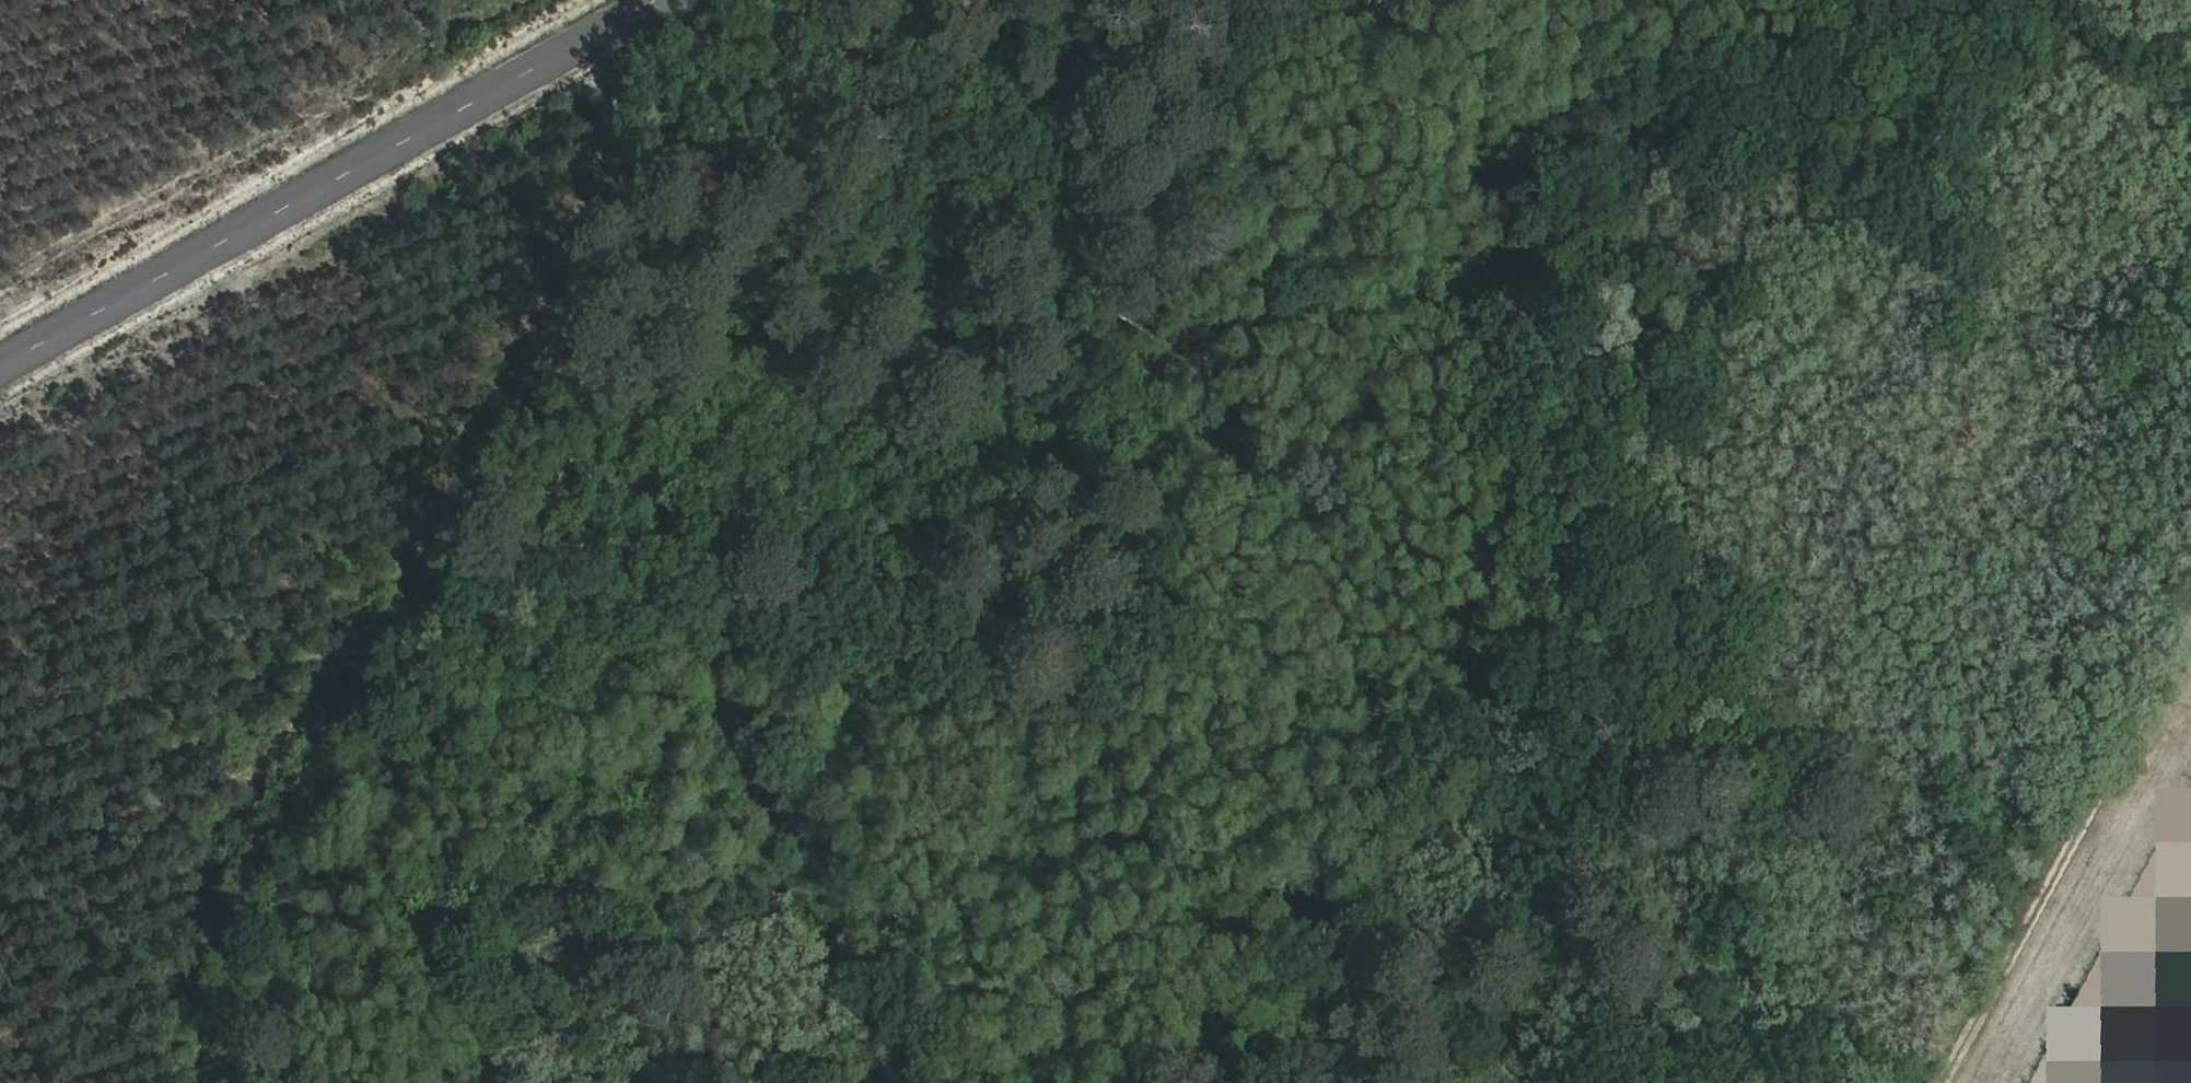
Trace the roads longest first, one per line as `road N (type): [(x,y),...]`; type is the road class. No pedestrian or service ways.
road 1 (unclassified): [(0,367),(654,0)]
road 2 (track): [(1946,1082),(2190,637)]

